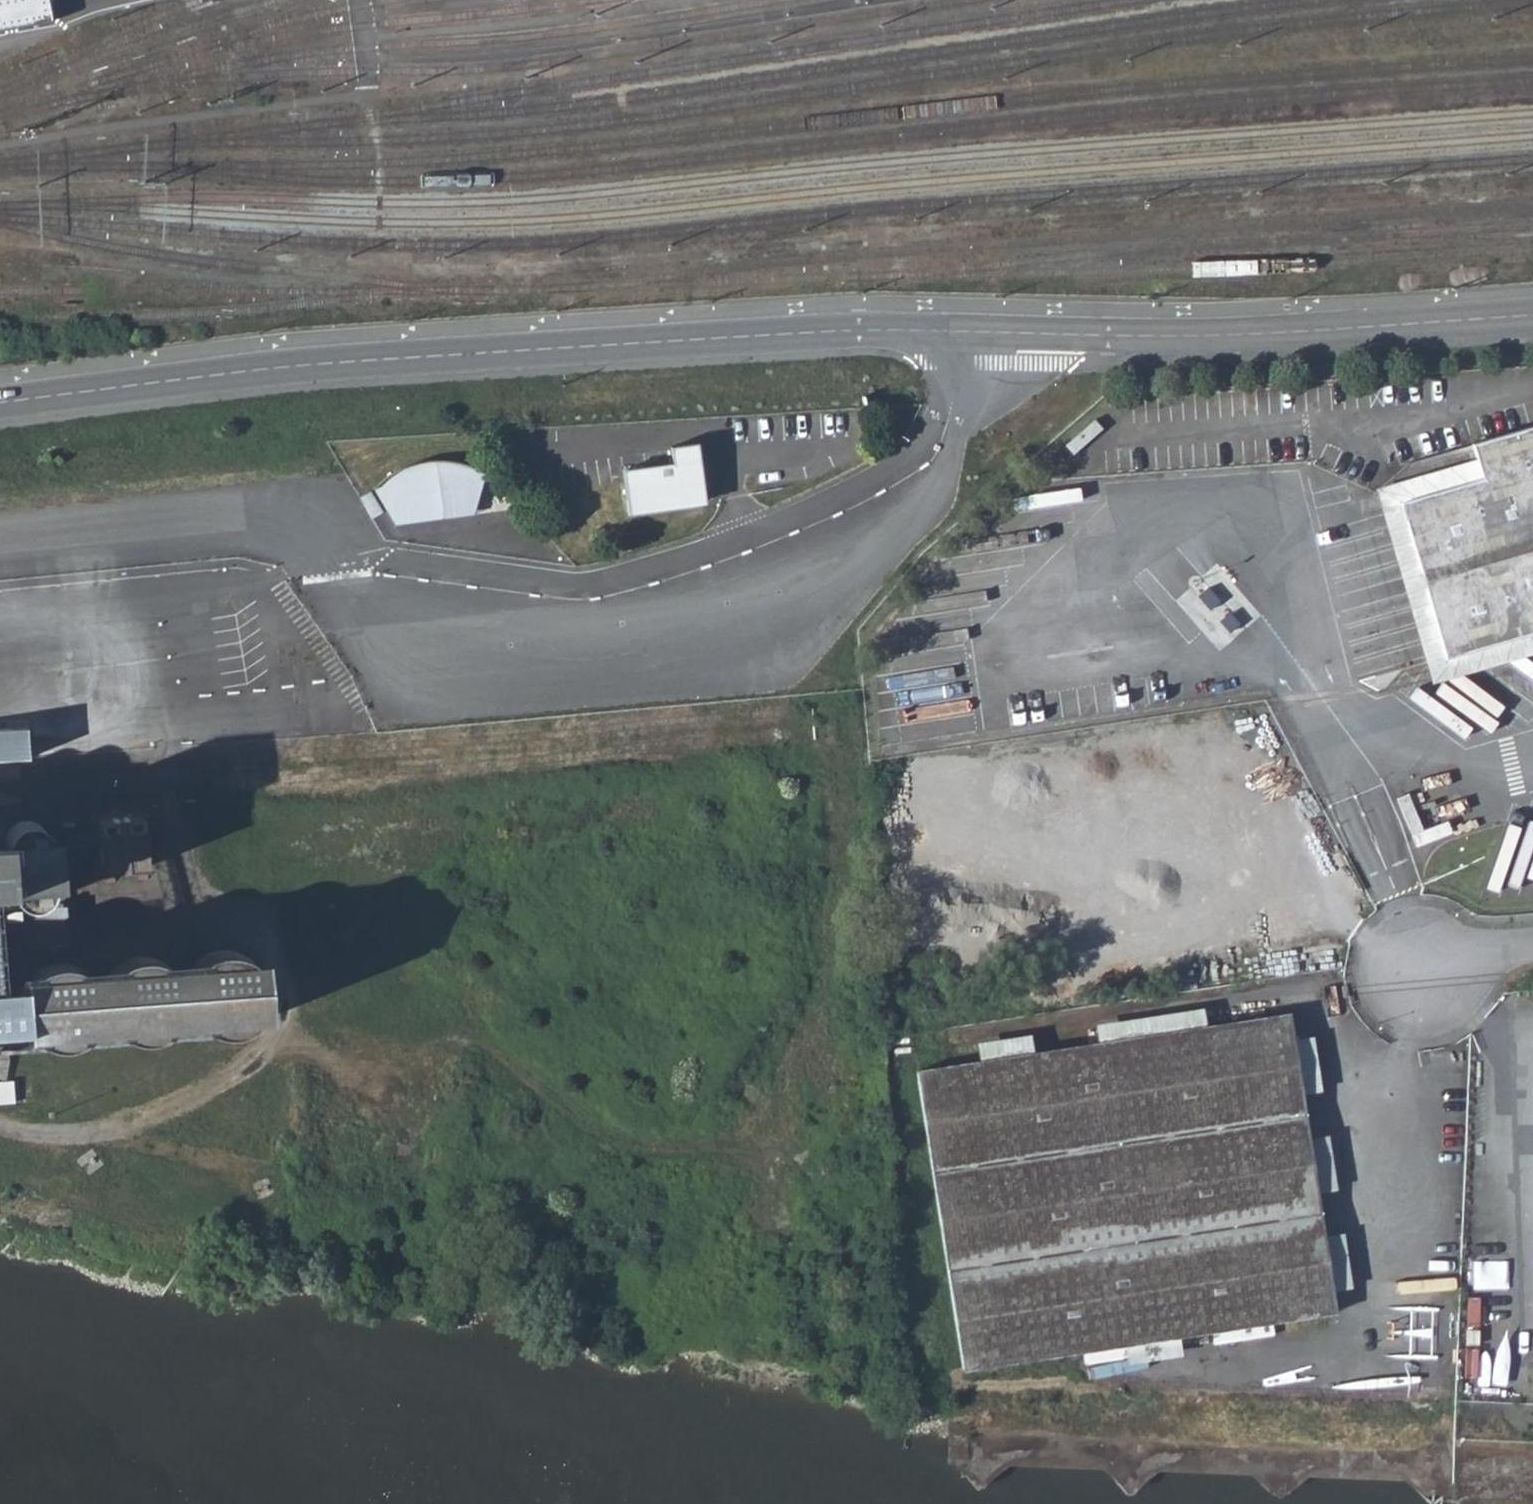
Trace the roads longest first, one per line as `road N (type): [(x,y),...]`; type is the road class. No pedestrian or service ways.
road 1 (residential): [(0,402),(293,365),(862,328),(1240,334),(1532,316)]

